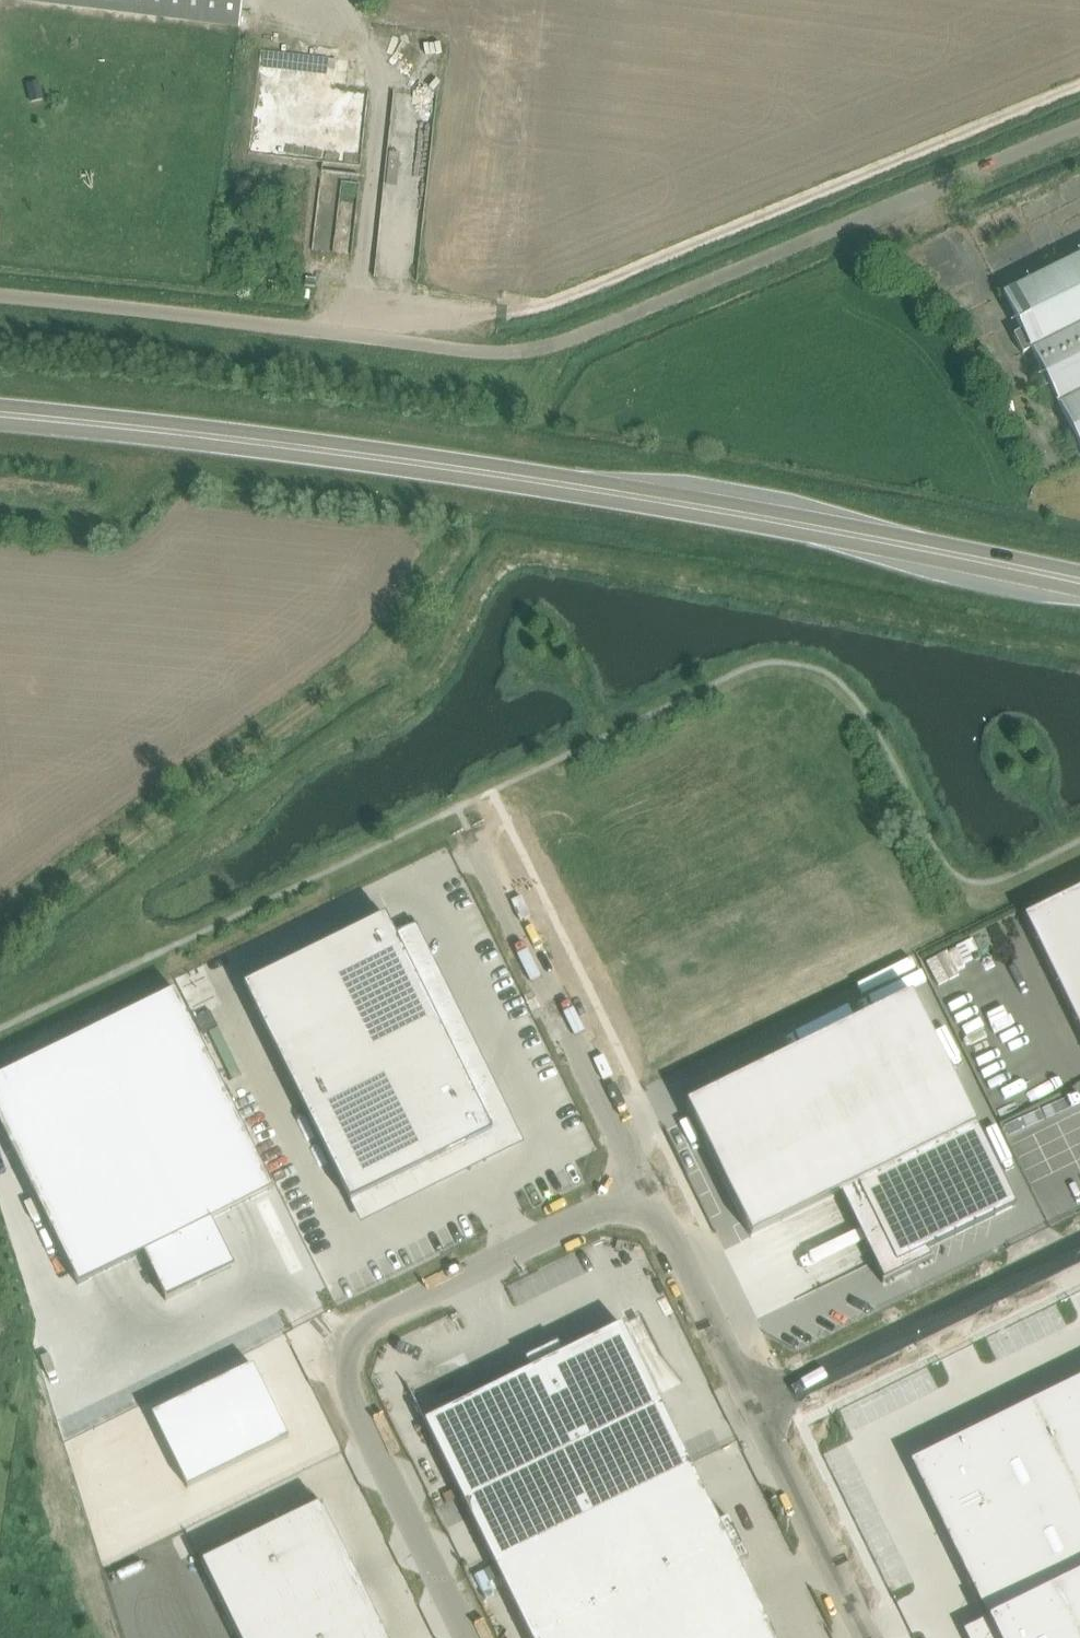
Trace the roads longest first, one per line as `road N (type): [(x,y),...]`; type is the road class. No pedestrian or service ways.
road 1 (unclassified): [(1079,121),(536,348),(497,356),(0,314)]
road 2 (primary): [(1079,582),(475,470),(0,412)]
road 3 (unclassified): [(646,1188),(364,1323),(342,1351),(343,1386),(466,1637)]
road 4 (track): [(0,943),(76,876),(375,653)]
road 5 (unclassified): [(646,1188),(476,839)]
road 6 (unclassified): [(755,1406),(1079,1245)]
road 7 (unclassified): [(869,1637),(755,1406)]
road 8 (unclassified): [(755,1406),(646,1188)]

